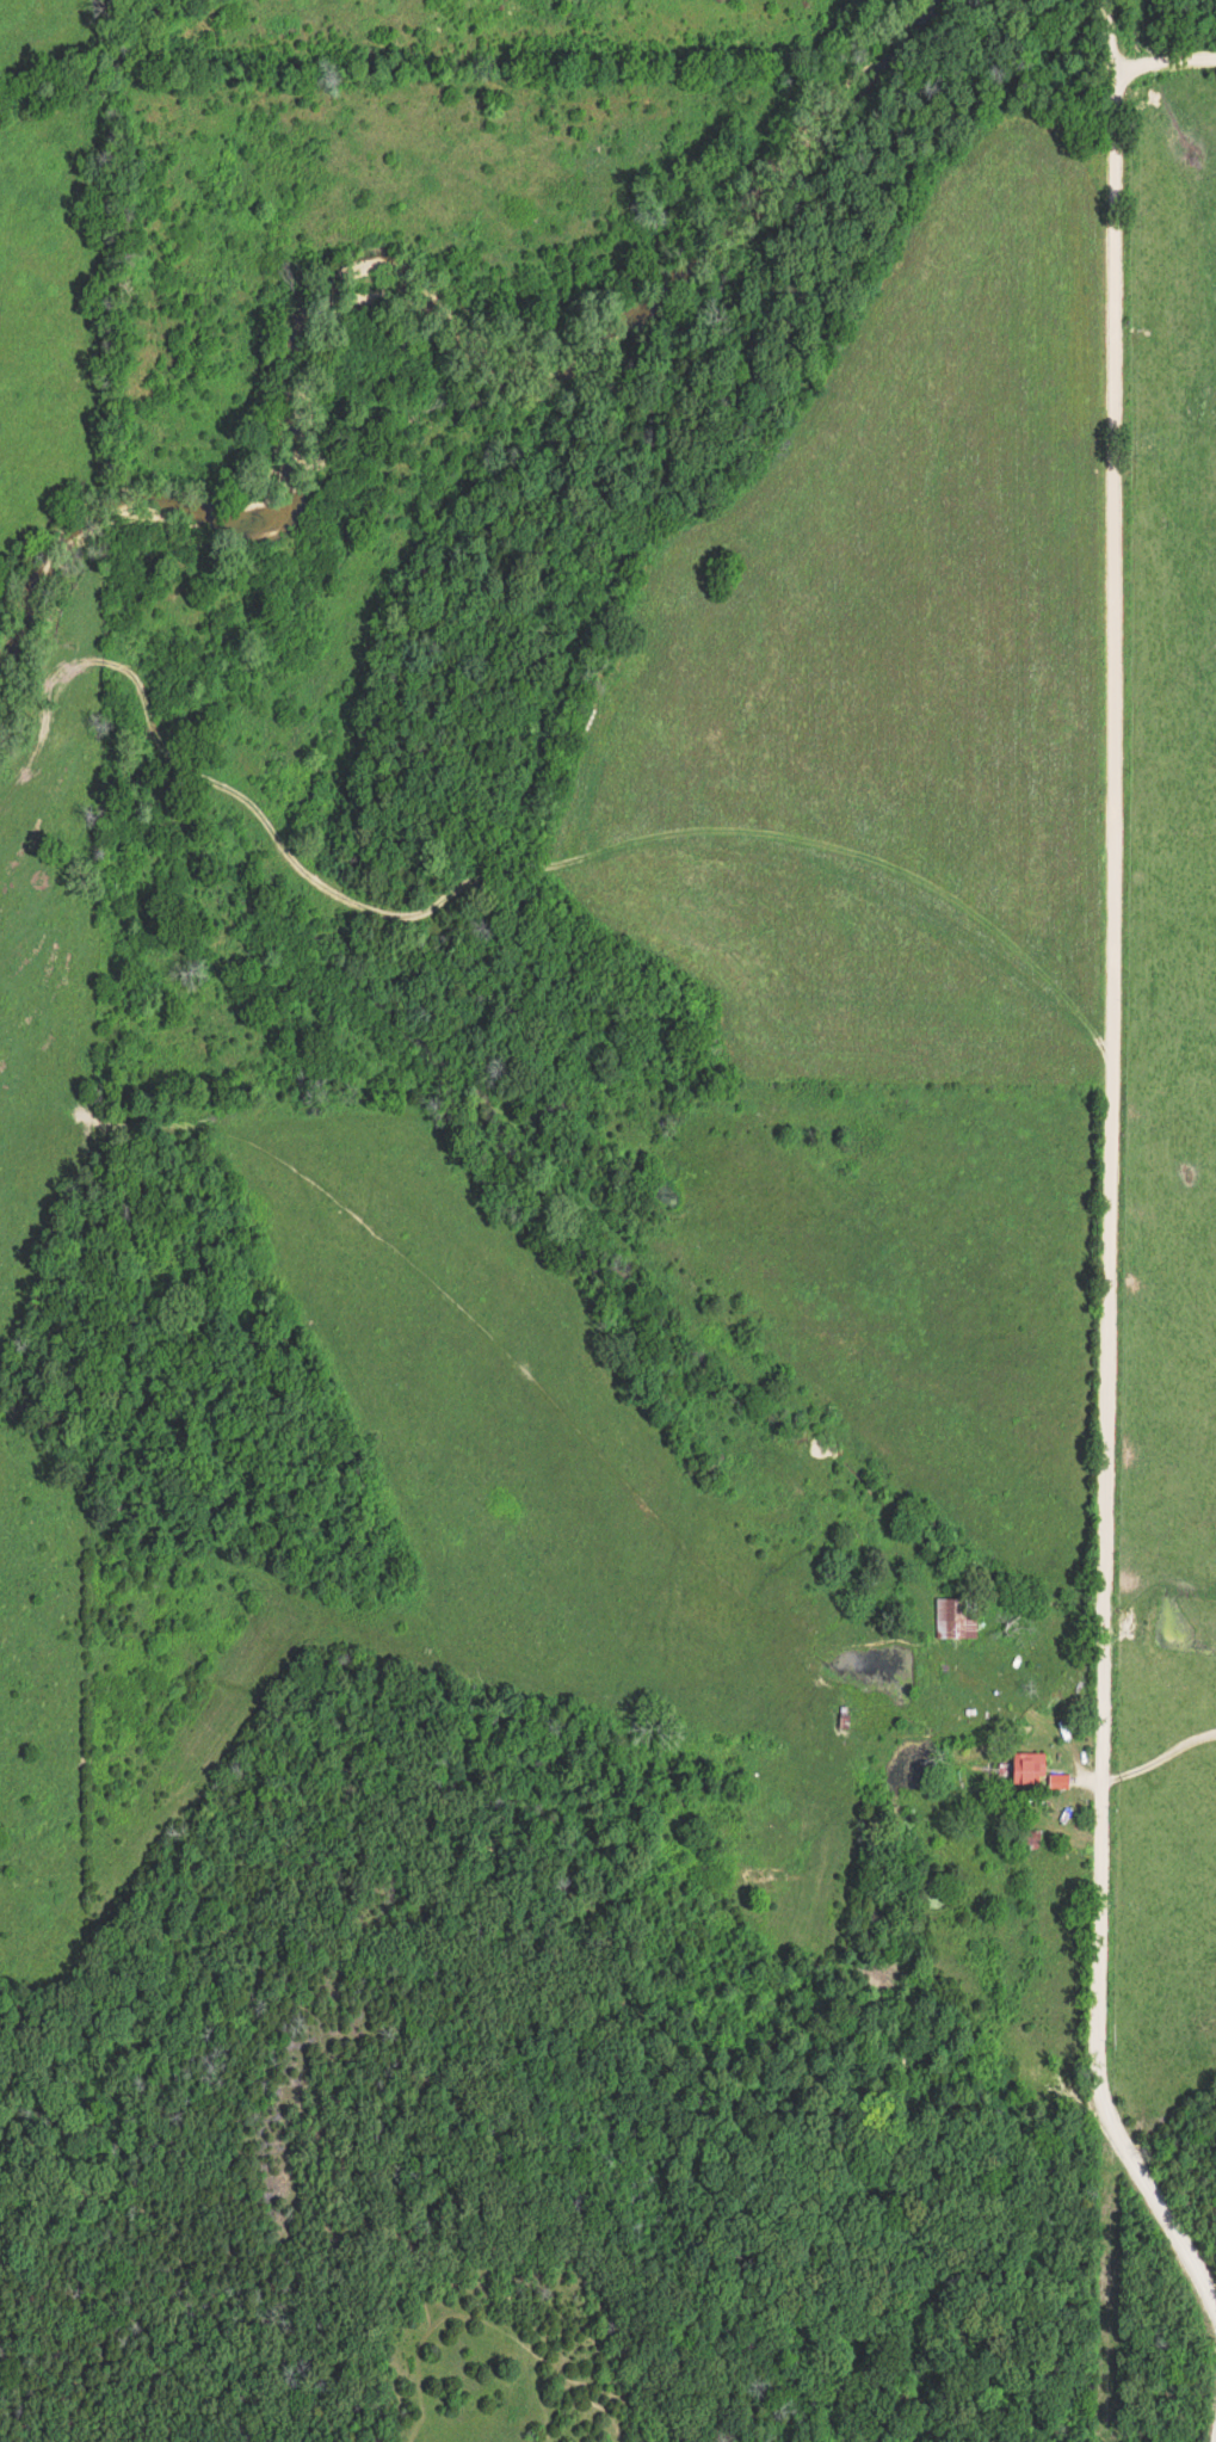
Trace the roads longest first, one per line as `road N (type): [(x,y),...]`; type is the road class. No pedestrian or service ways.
road 1 (residential): [(1215,2306),(1125,2152),(1101,2072),(1115,975),(1107,0)]

